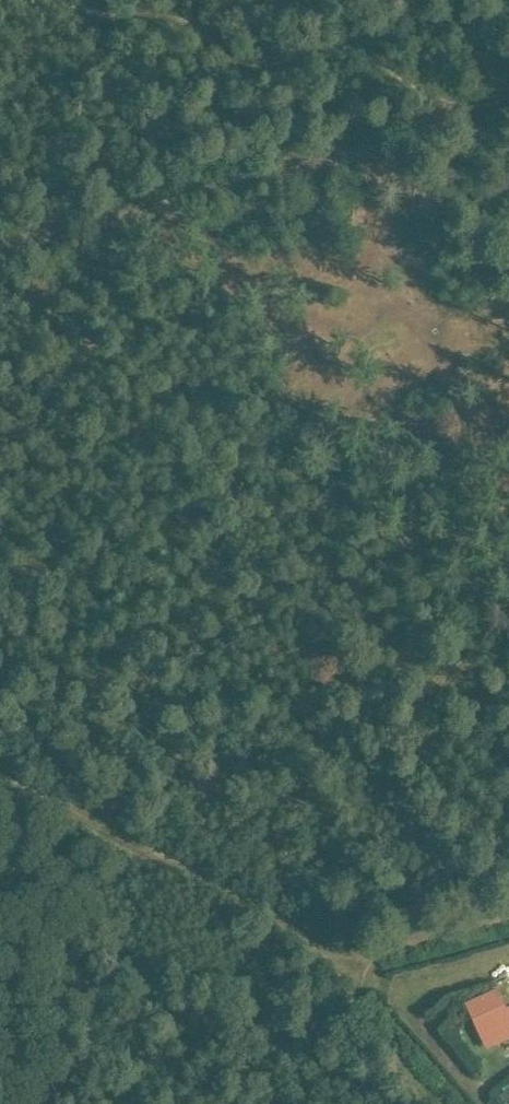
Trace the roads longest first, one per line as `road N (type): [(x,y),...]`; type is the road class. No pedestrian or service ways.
road 1 (track): [(0,253),(378,158),(508,111)]
road 2 (track): [(0,764),(267,907),(343,966)]
road 3 (track): [(508,919),(343,966)]
road 4 (track): [(343,966),(358,1008),(440,1103)]

